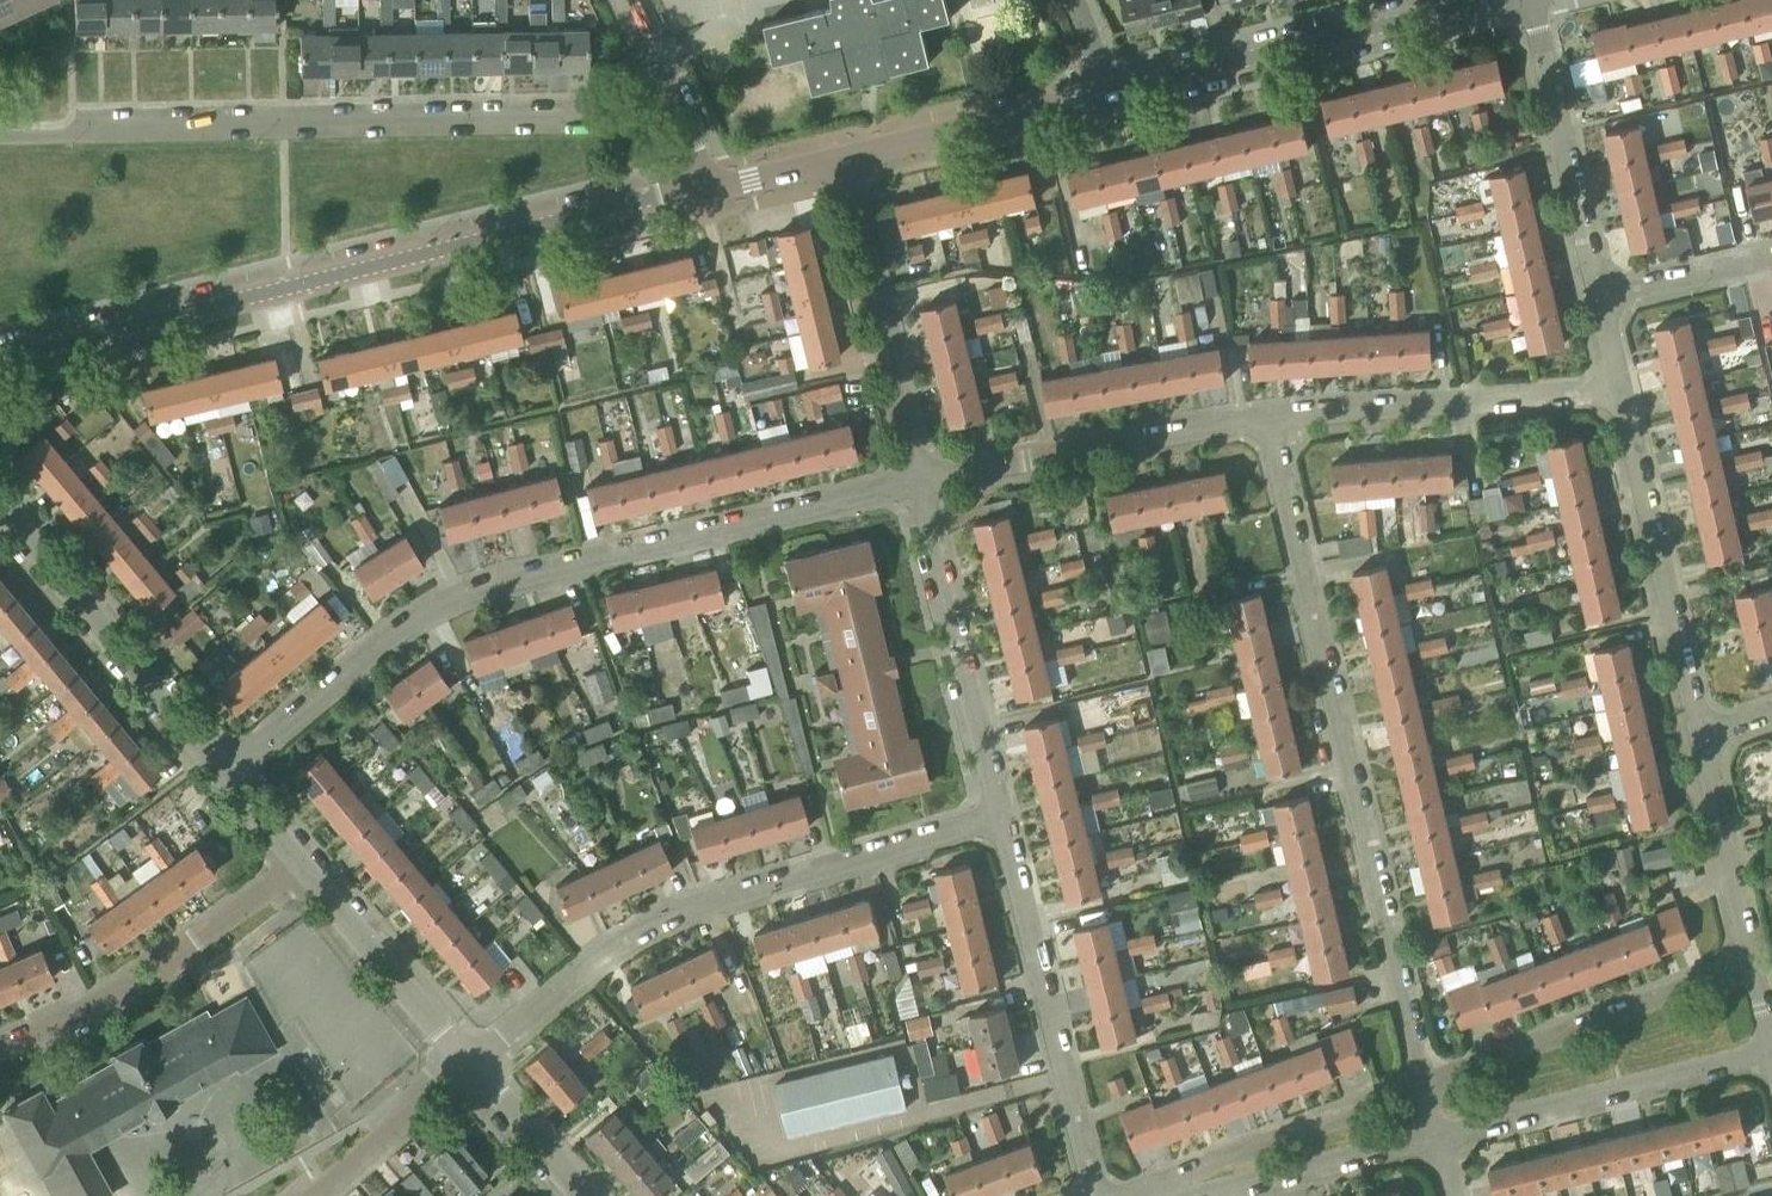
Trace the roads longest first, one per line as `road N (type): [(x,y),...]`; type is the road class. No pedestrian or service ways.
road 1 (residential): [(225,774),(445,601),(918,480)]
road 2 (unclassified): [(0,358),(708,189)]
road 3 (residential): [(1422,1084),(1263,418)]
road 4 (residential): [(0,139),(591,118),(663,89)]
road 5 (residential): [(471,1063),(619,944),(664,918),(999,818)]
road 6 (unclassified): [(1107,92),(1488,0)]
road 7 (residential): [(1094,1195),(999,818)]
road 8 (residential): [(1697,736),(1617,386)]
road 9 (residential): [(1263,418),(1617,386)]
road 10 (residential): [(0,1048),(141,983),(299,863)]
road 11 (residential): [(1753,962),(1422,1084)]
road 12 (residential): [(225,774),(0,505)]
road 13 (residential): [(918,480),(1263,418)]
road 14 (residential): [(999,818),(918,480)]
road 15 (residential): [(1434,1134),(1771,1052)]
road 16 (residential): [(918,480),(839,160)]
road 17 (residential): [(1422,1084),(1128,1195)]
road 18 (residential): [(1601,295),(1532,0)]
road 19 (unclassified): [(839,160),(1107,92)]
road 20 (residential): [(471,1063),(299,863)]
road 21 (residential): [(1198,1195),(1434,1134)]
road 22 (residential): [(1753,962),(1697,736)]
road 23 (residential): [(315,1195),(471,1063)]
road 24 (residential): [(1601,295),(1771,256)]
road 25 (residential): [(584,1195),(471,1063)]
road 26 (unclassified): [(708,189),(839,160)]

